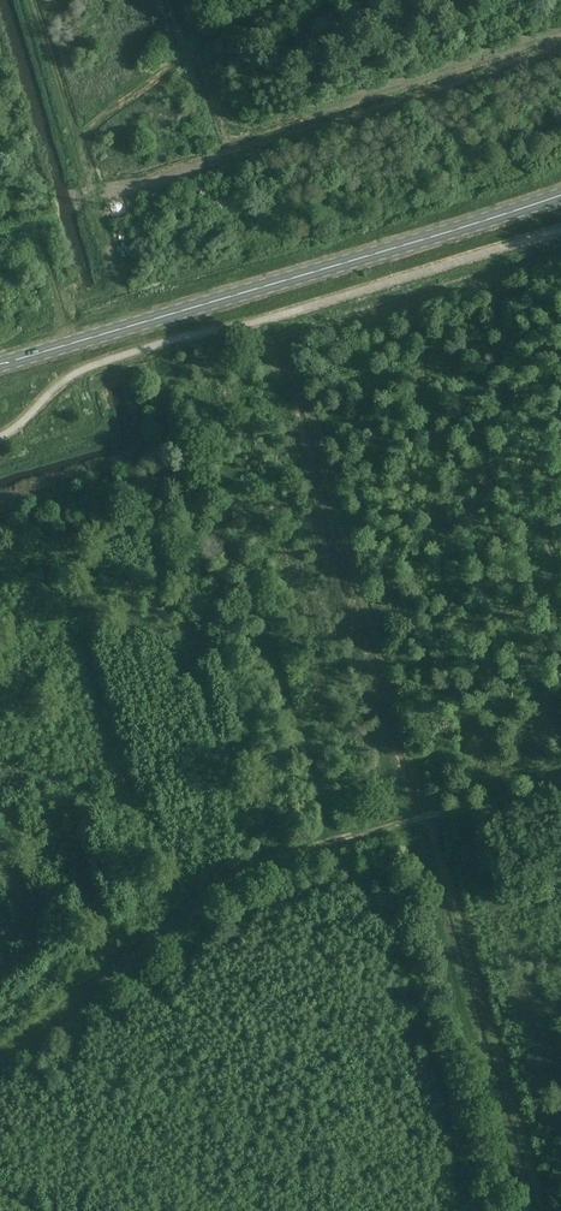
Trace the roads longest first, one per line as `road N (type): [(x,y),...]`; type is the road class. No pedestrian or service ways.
road 1 (track): [(340,840),(269,623),(176,465),(32,0)]
road 2 (track): [(560,780),(261,863),(0,1050)]
road 3 (secondary): [(0,363),(560,193)]
road 4 (track): [(277,0),(72,130)]

